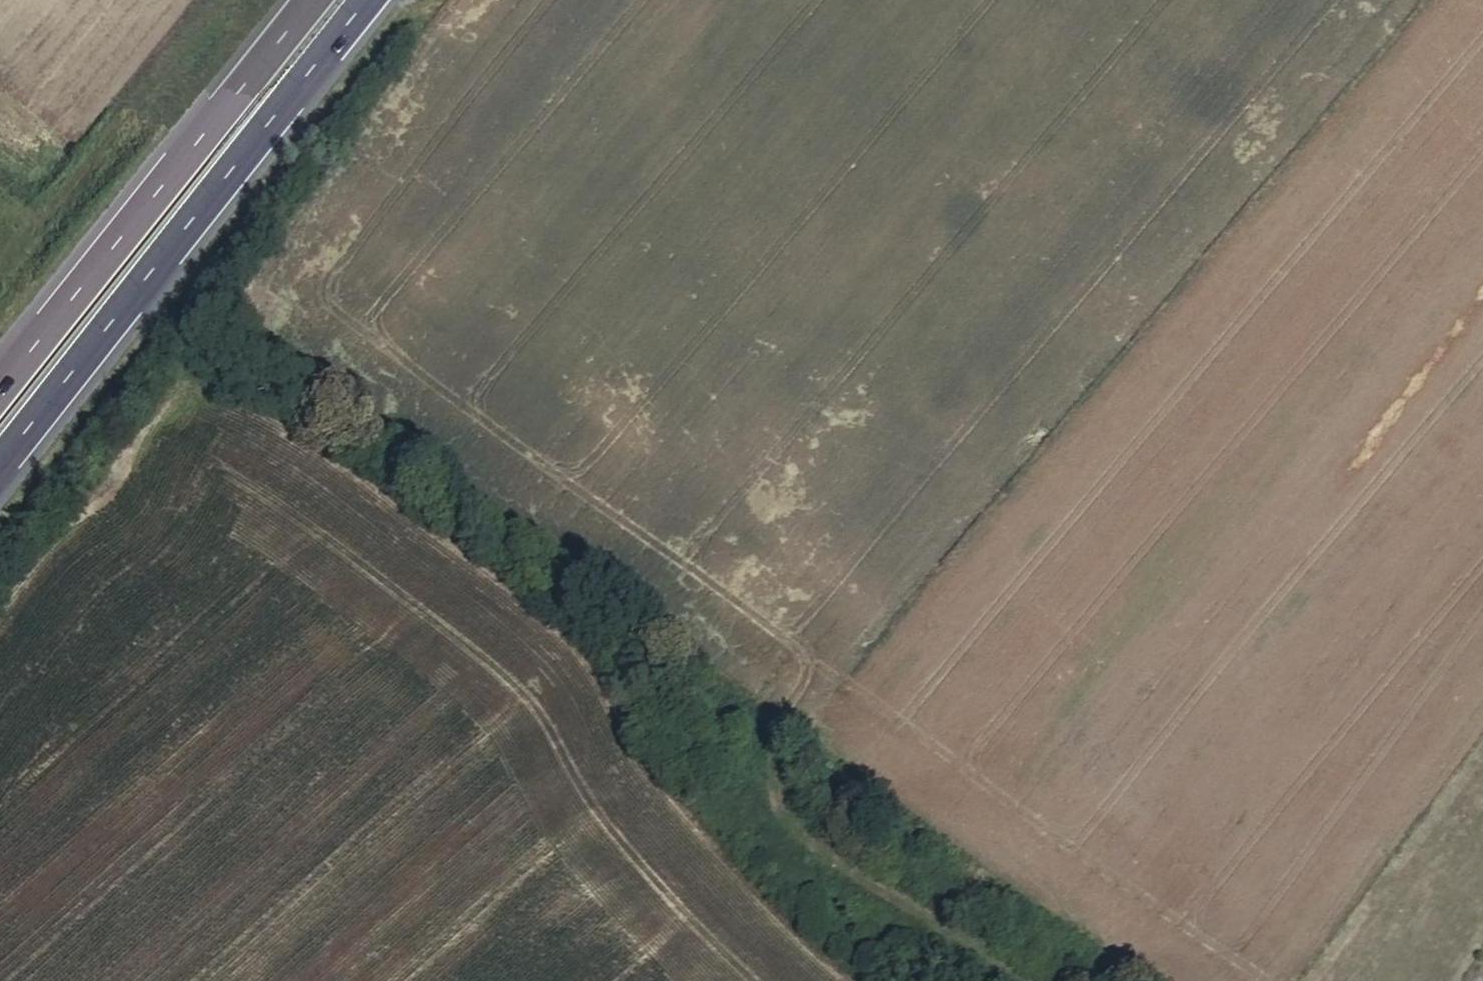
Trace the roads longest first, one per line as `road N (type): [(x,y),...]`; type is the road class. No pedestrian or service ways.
road 1 (motorway): [(0,475),(376,0)]
road 2 (motorway): [(308,0),(0,388)]

